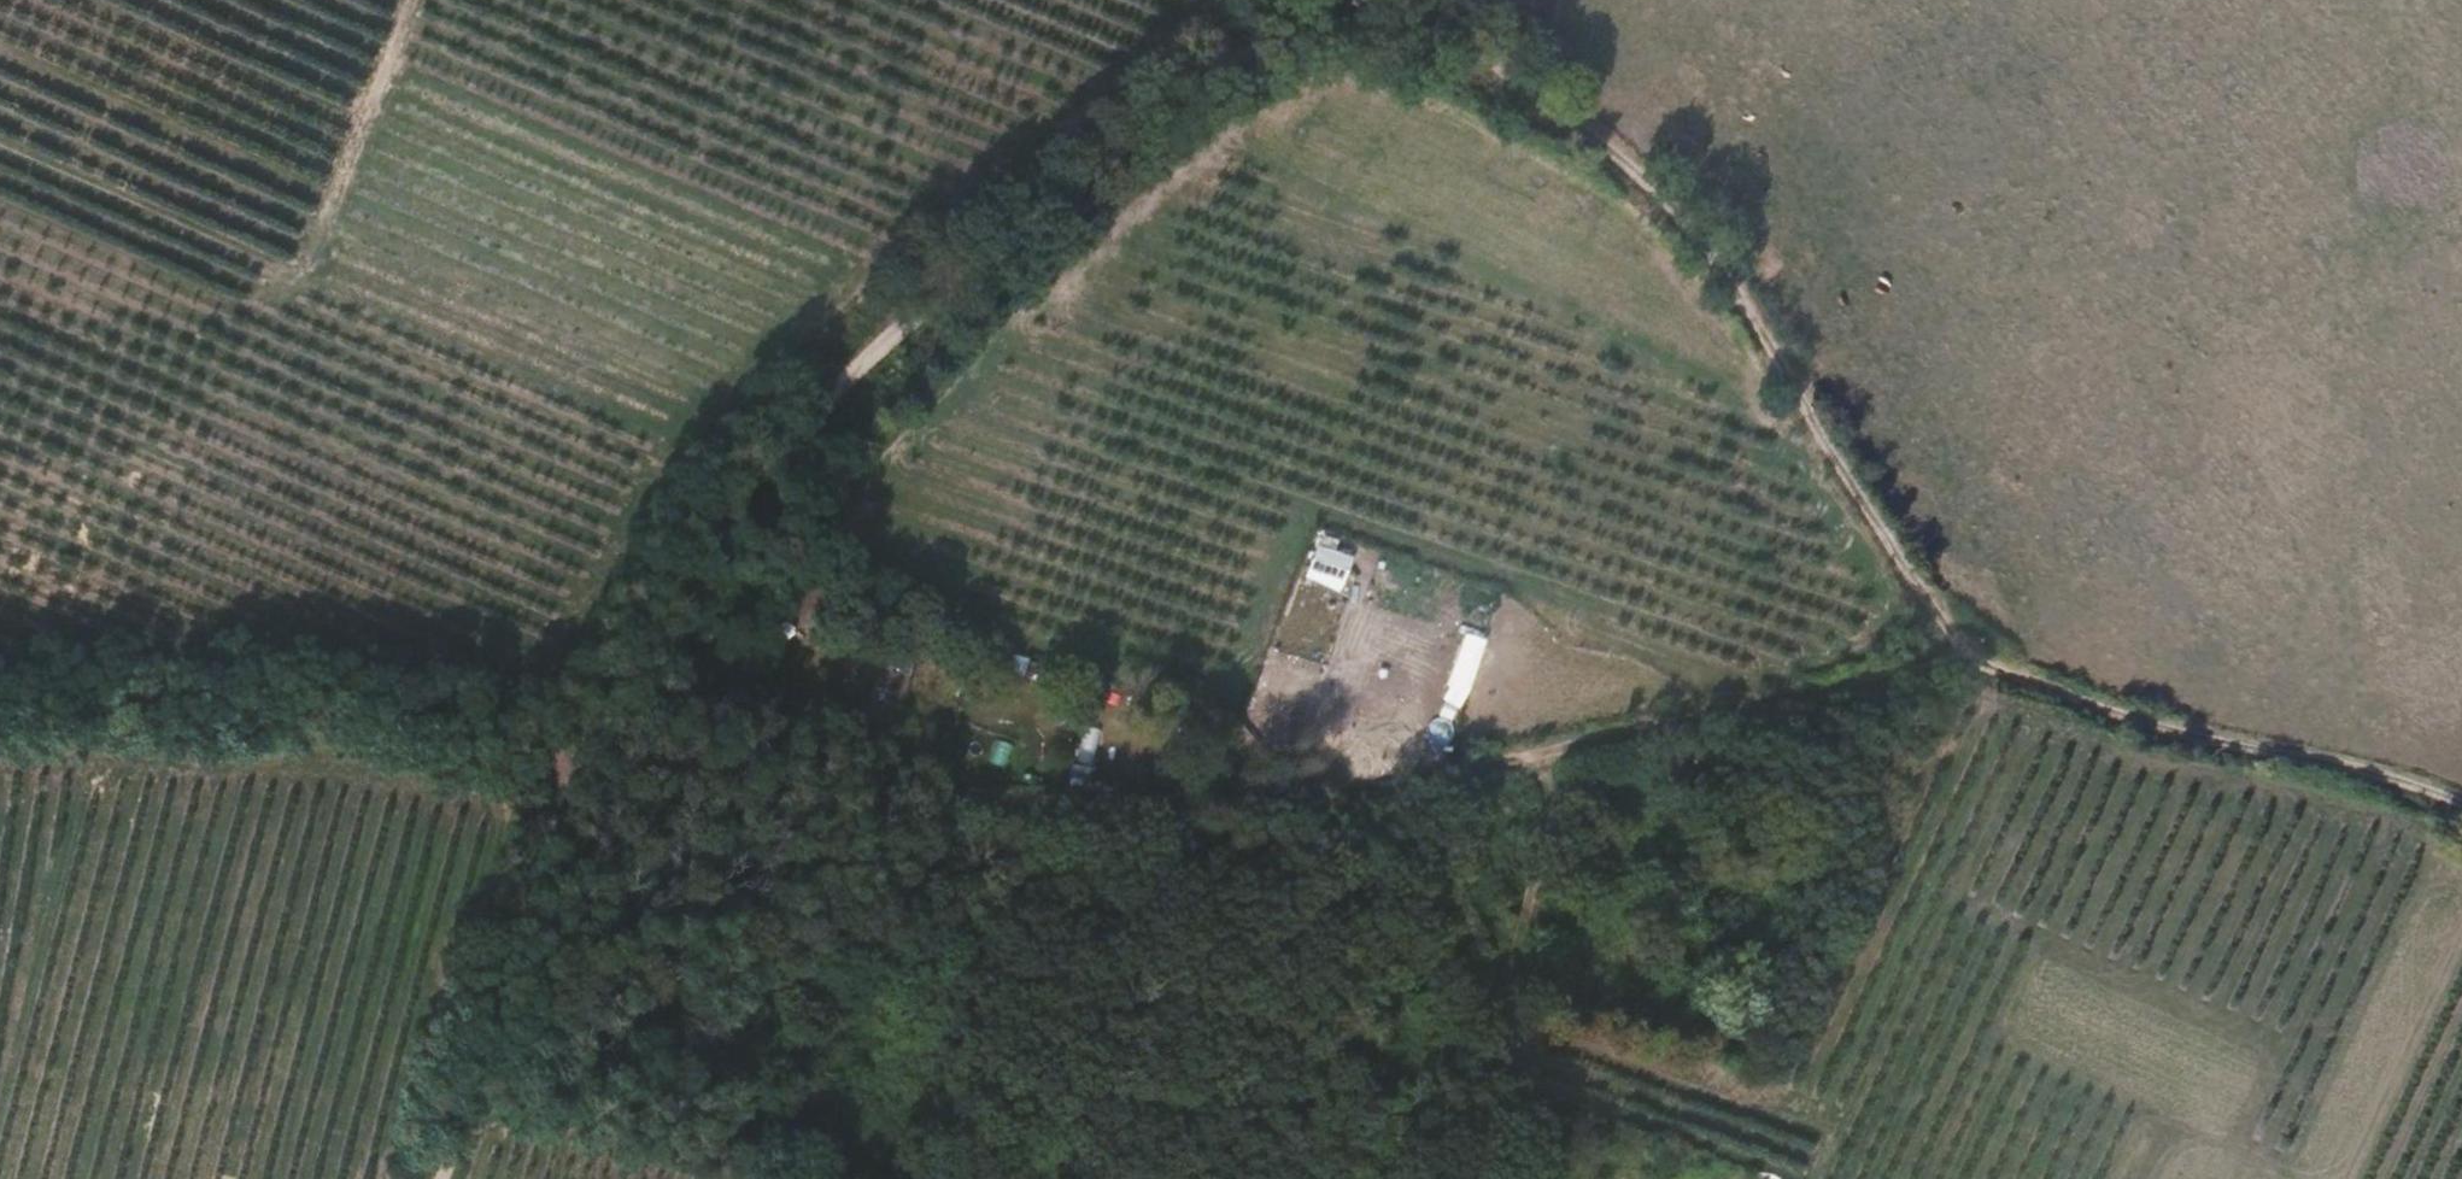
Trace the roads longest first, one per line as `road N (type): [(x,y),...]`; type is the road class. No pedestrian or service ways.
road 1 (track): [(595,761),(1263,816),(1429,788),(1704,711),(1936,660),(1980,664)]
road 2 (track): [(595,761),(739,471),(891,313),(1285,0)]
road 3 (track): [(1980,664),(1900,573),(1698,244),(1629,174),(1449,38),(1421,0)]
road 4 (track): [(1980,664),(2094,714),(2461,813)]
road 5 (track): [(434,1178),(595,761)]

